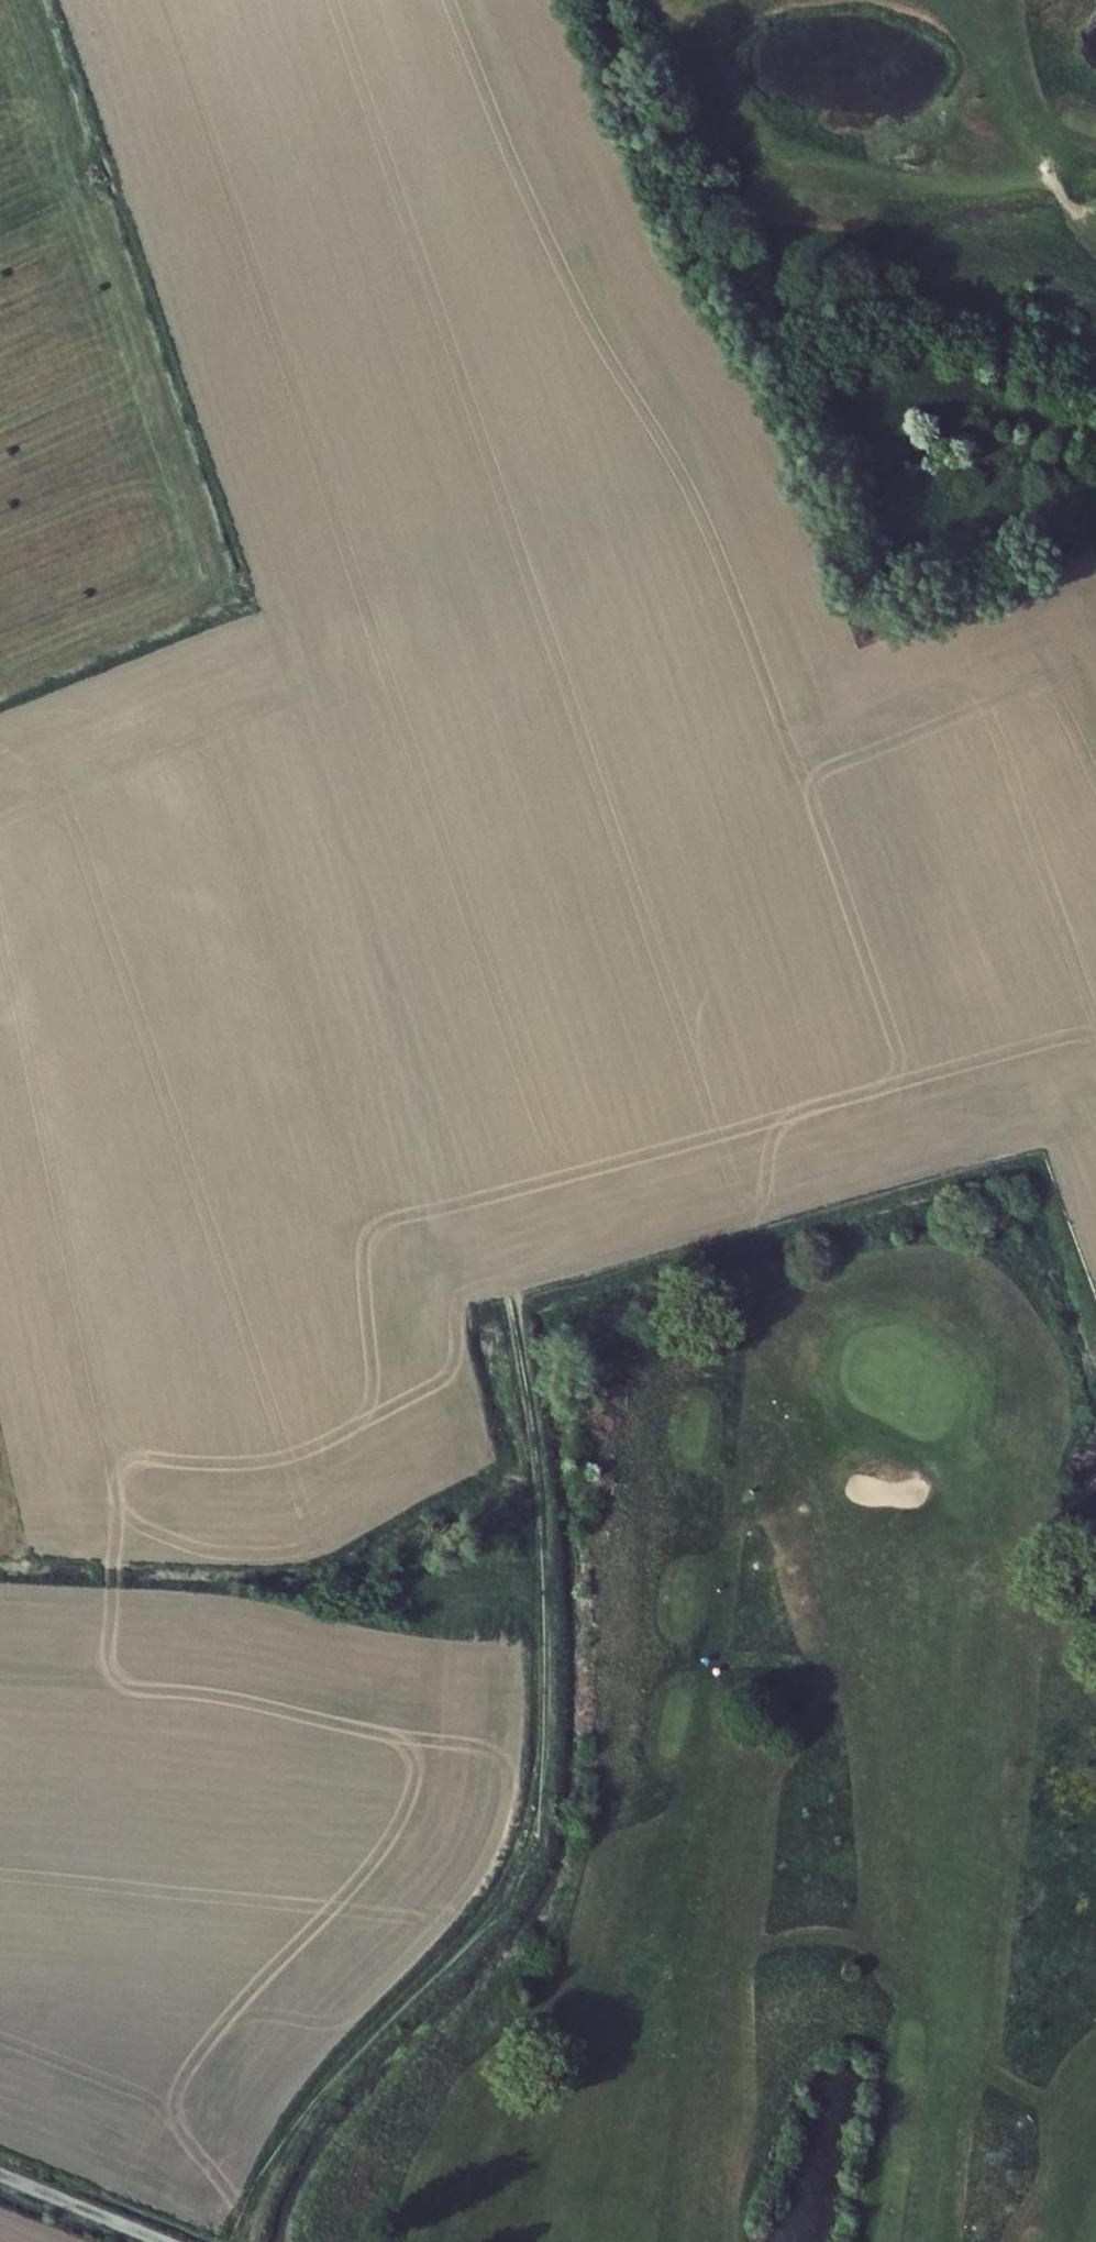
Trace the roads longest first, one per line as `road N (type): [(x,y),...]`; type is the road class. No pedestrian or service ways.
road 1 (track): [(514,1328),(558,1450),(540,1773),(512,1891),(310,2103),(262,2208),(256,2241)]
road 2 (track): [(161,2241),(0,2176)]

